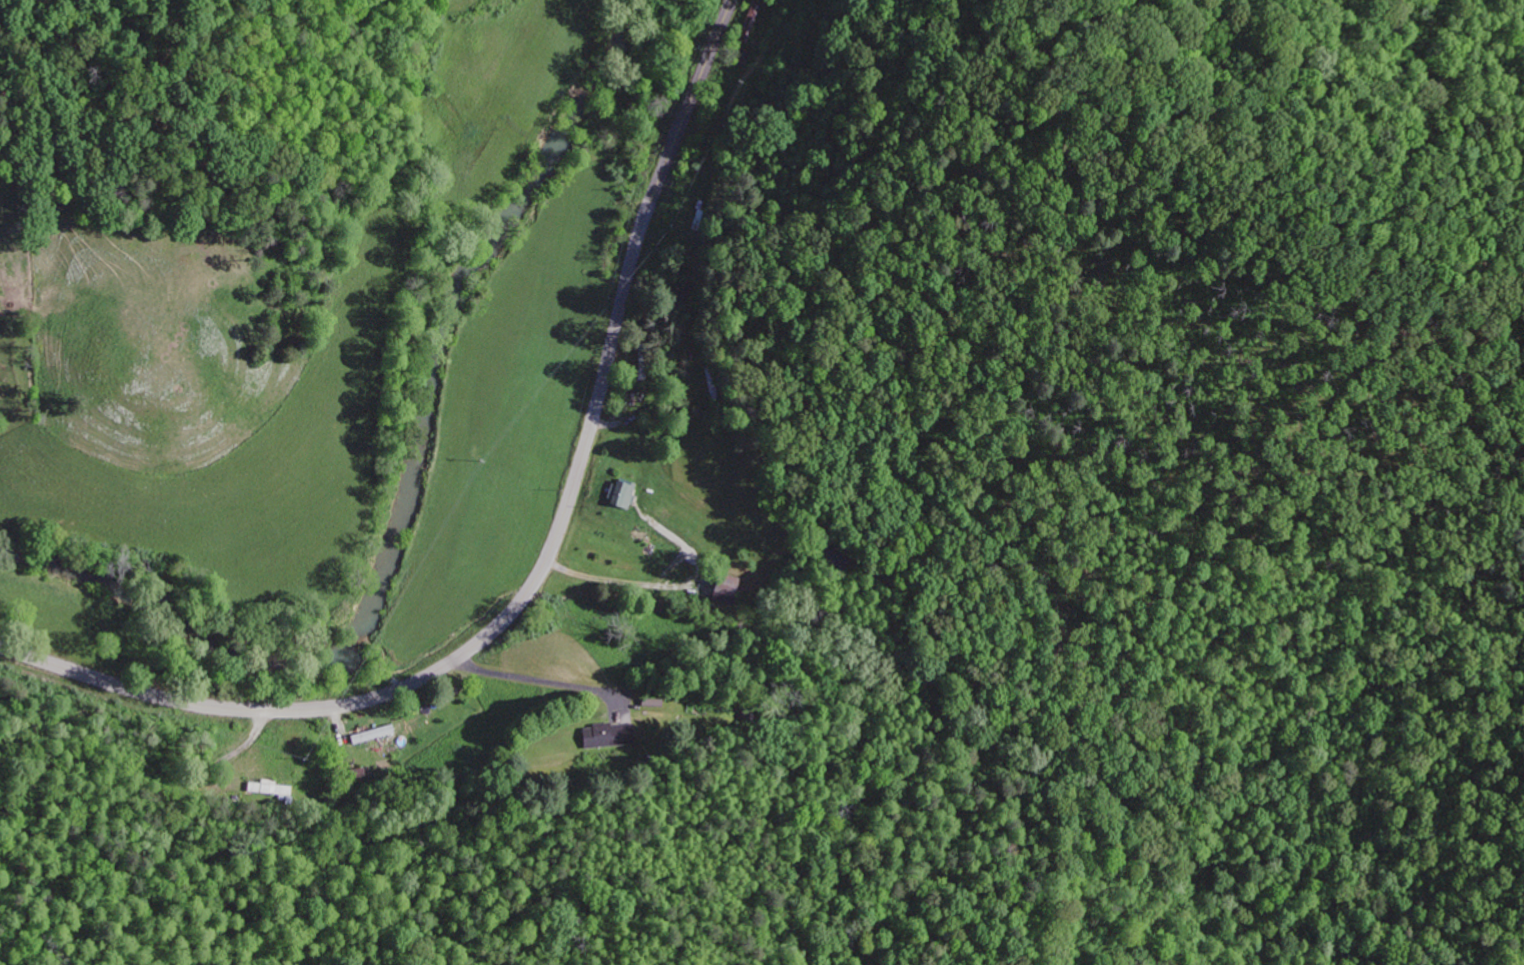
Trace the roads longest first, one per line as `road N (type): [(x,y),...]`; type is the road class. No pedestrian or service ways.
road 1 (tertiary): [(0,646),(160,695),(267,710),(376,696),(494,631),(524,600),(559,528),(640,238),(734,0)]

